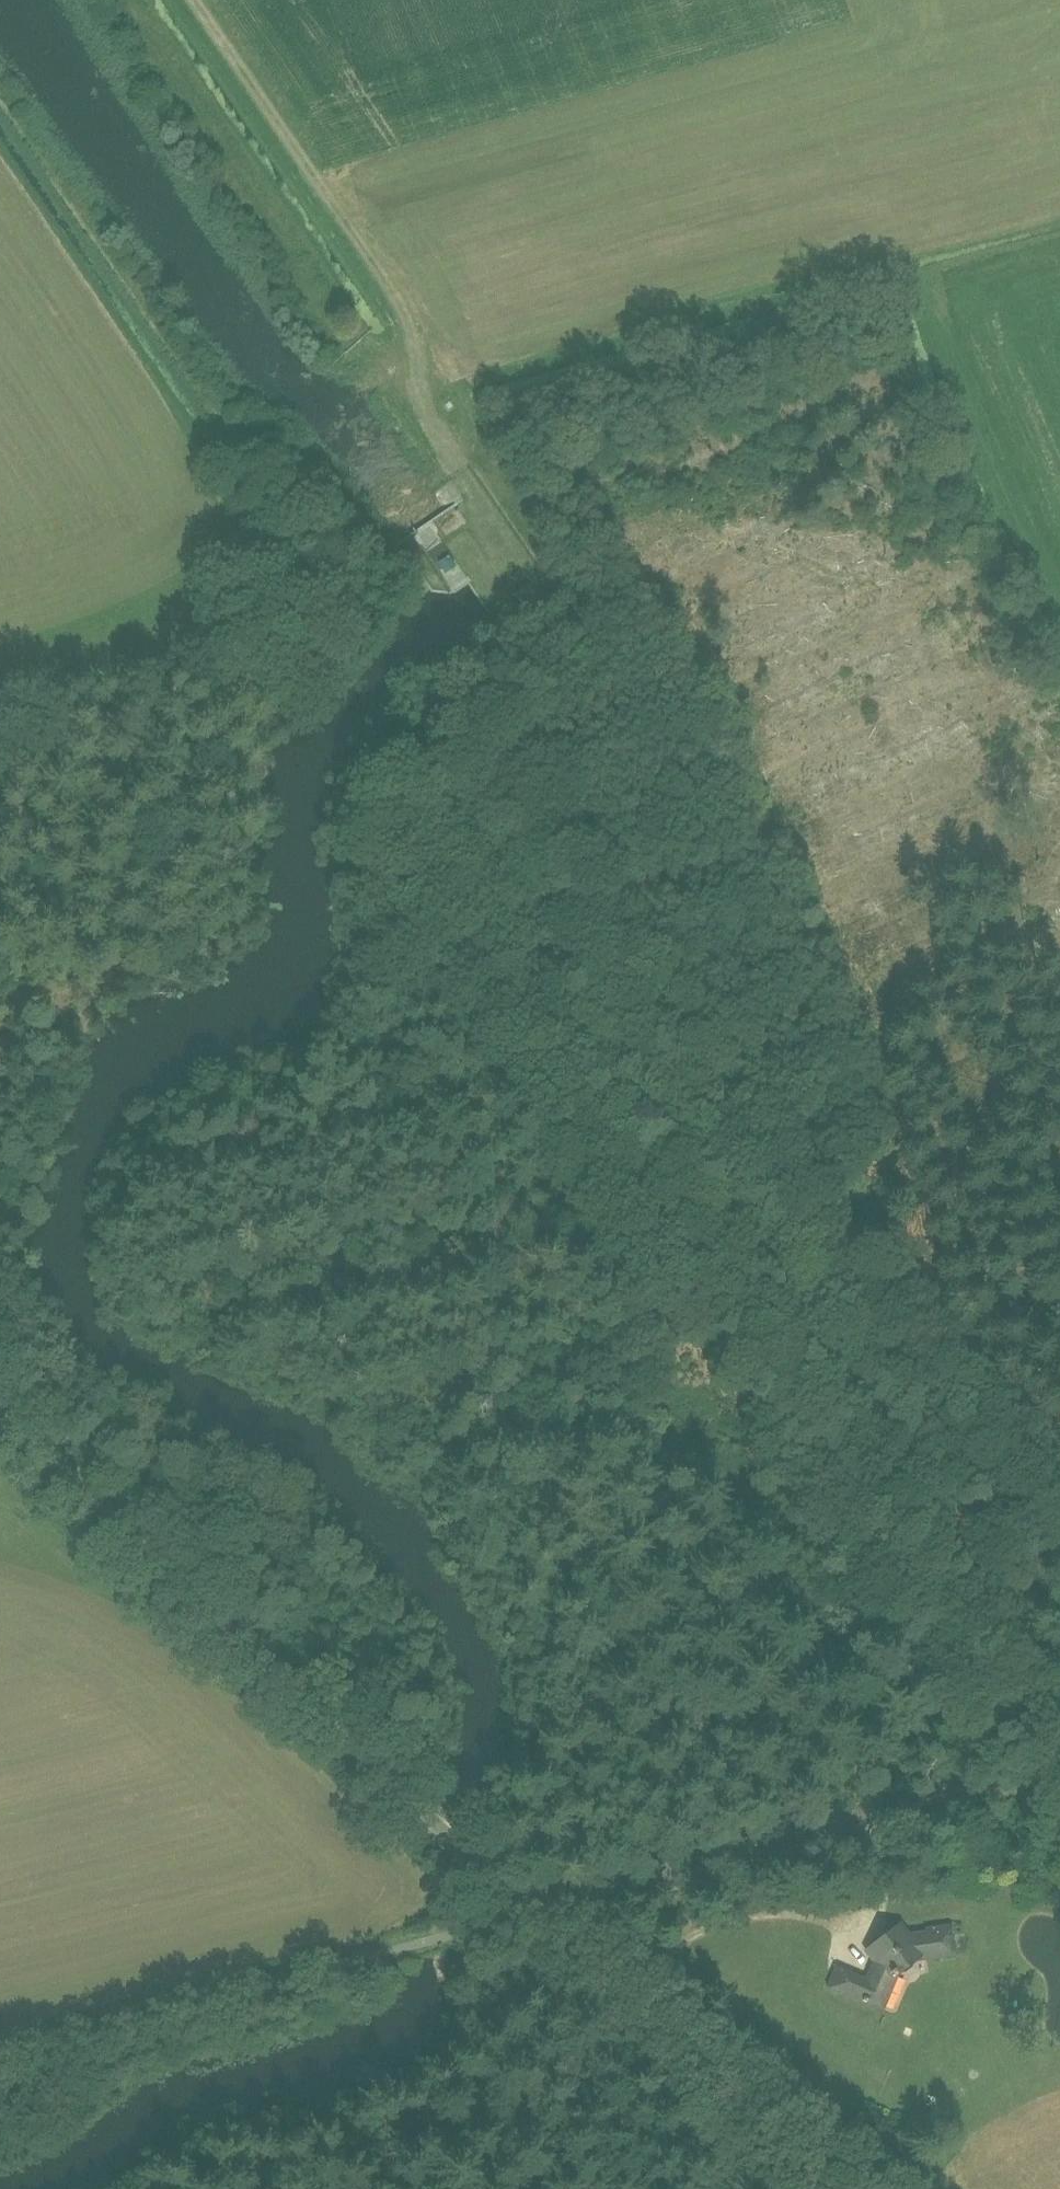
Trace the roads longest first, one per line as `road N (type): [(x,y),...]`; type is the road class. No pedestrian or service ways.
road 1 (track): [(479,669),(478,654),(574,592),(473,456),(428,412),(400,301),(194,0)]
road 2 (unclassified): [(528,1908),(0,1419)]
road 3 (unclassified): [(528,1908),(1059,1774)]
road 4 (unclassified): [(810,2188),(528,1908)]

